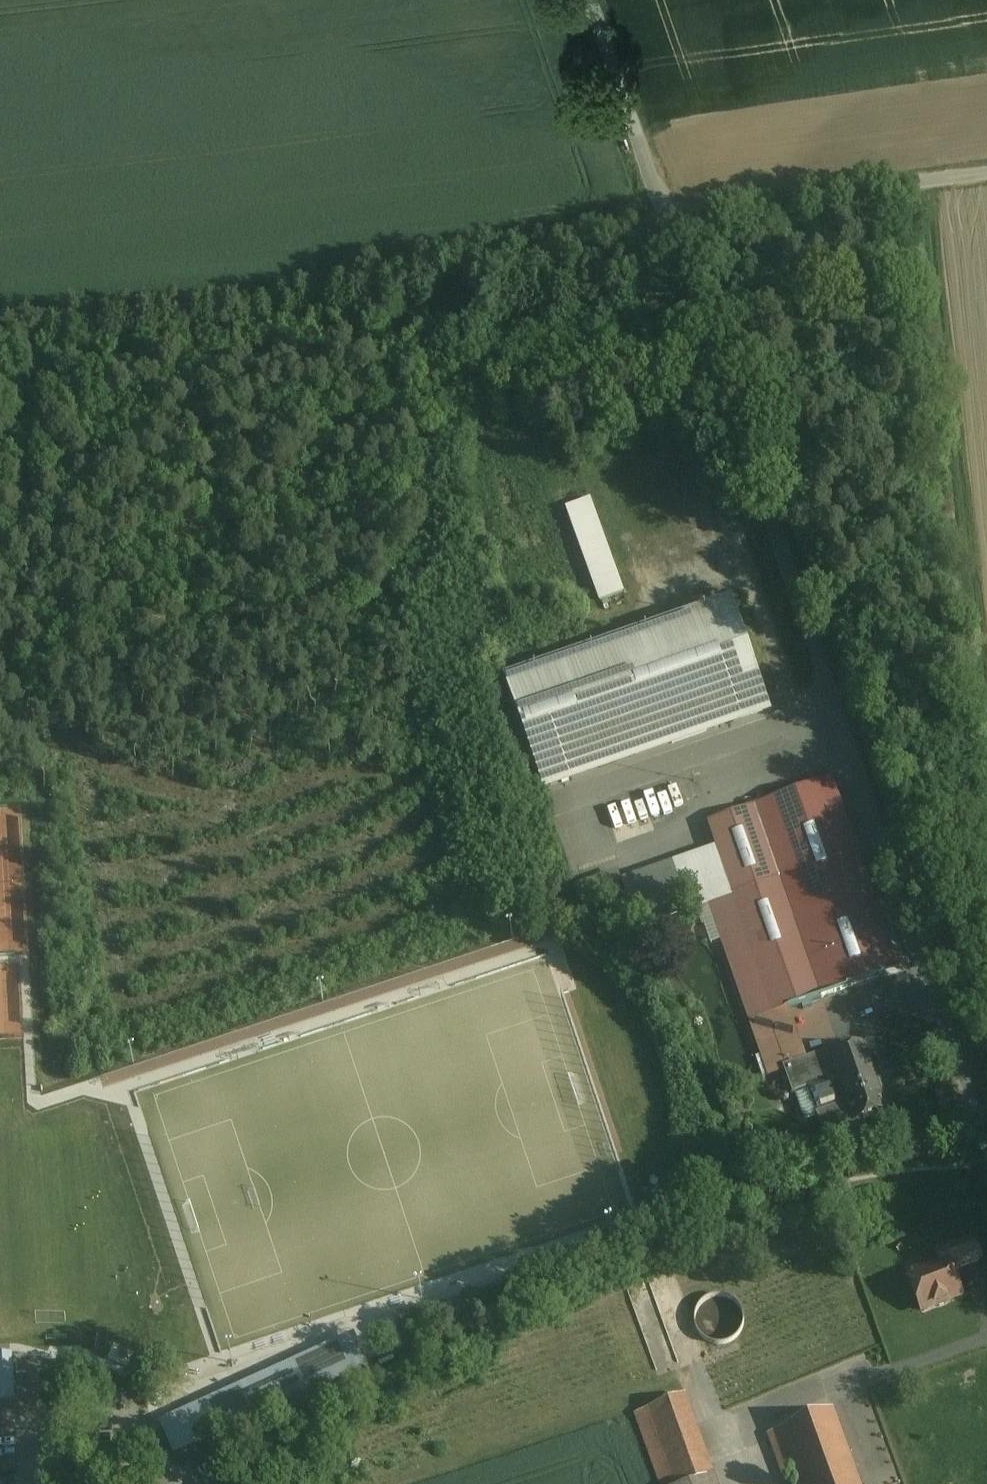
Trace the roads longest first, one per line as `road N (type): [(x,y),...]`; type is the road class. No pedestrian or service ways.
road 1 (unclassified): [(661,207),(986,1135)]
road 2 (unclassified): [(986,174),(704,212),(661,207)]
road 3 (unclassified): [(589,0),(661,207)]

